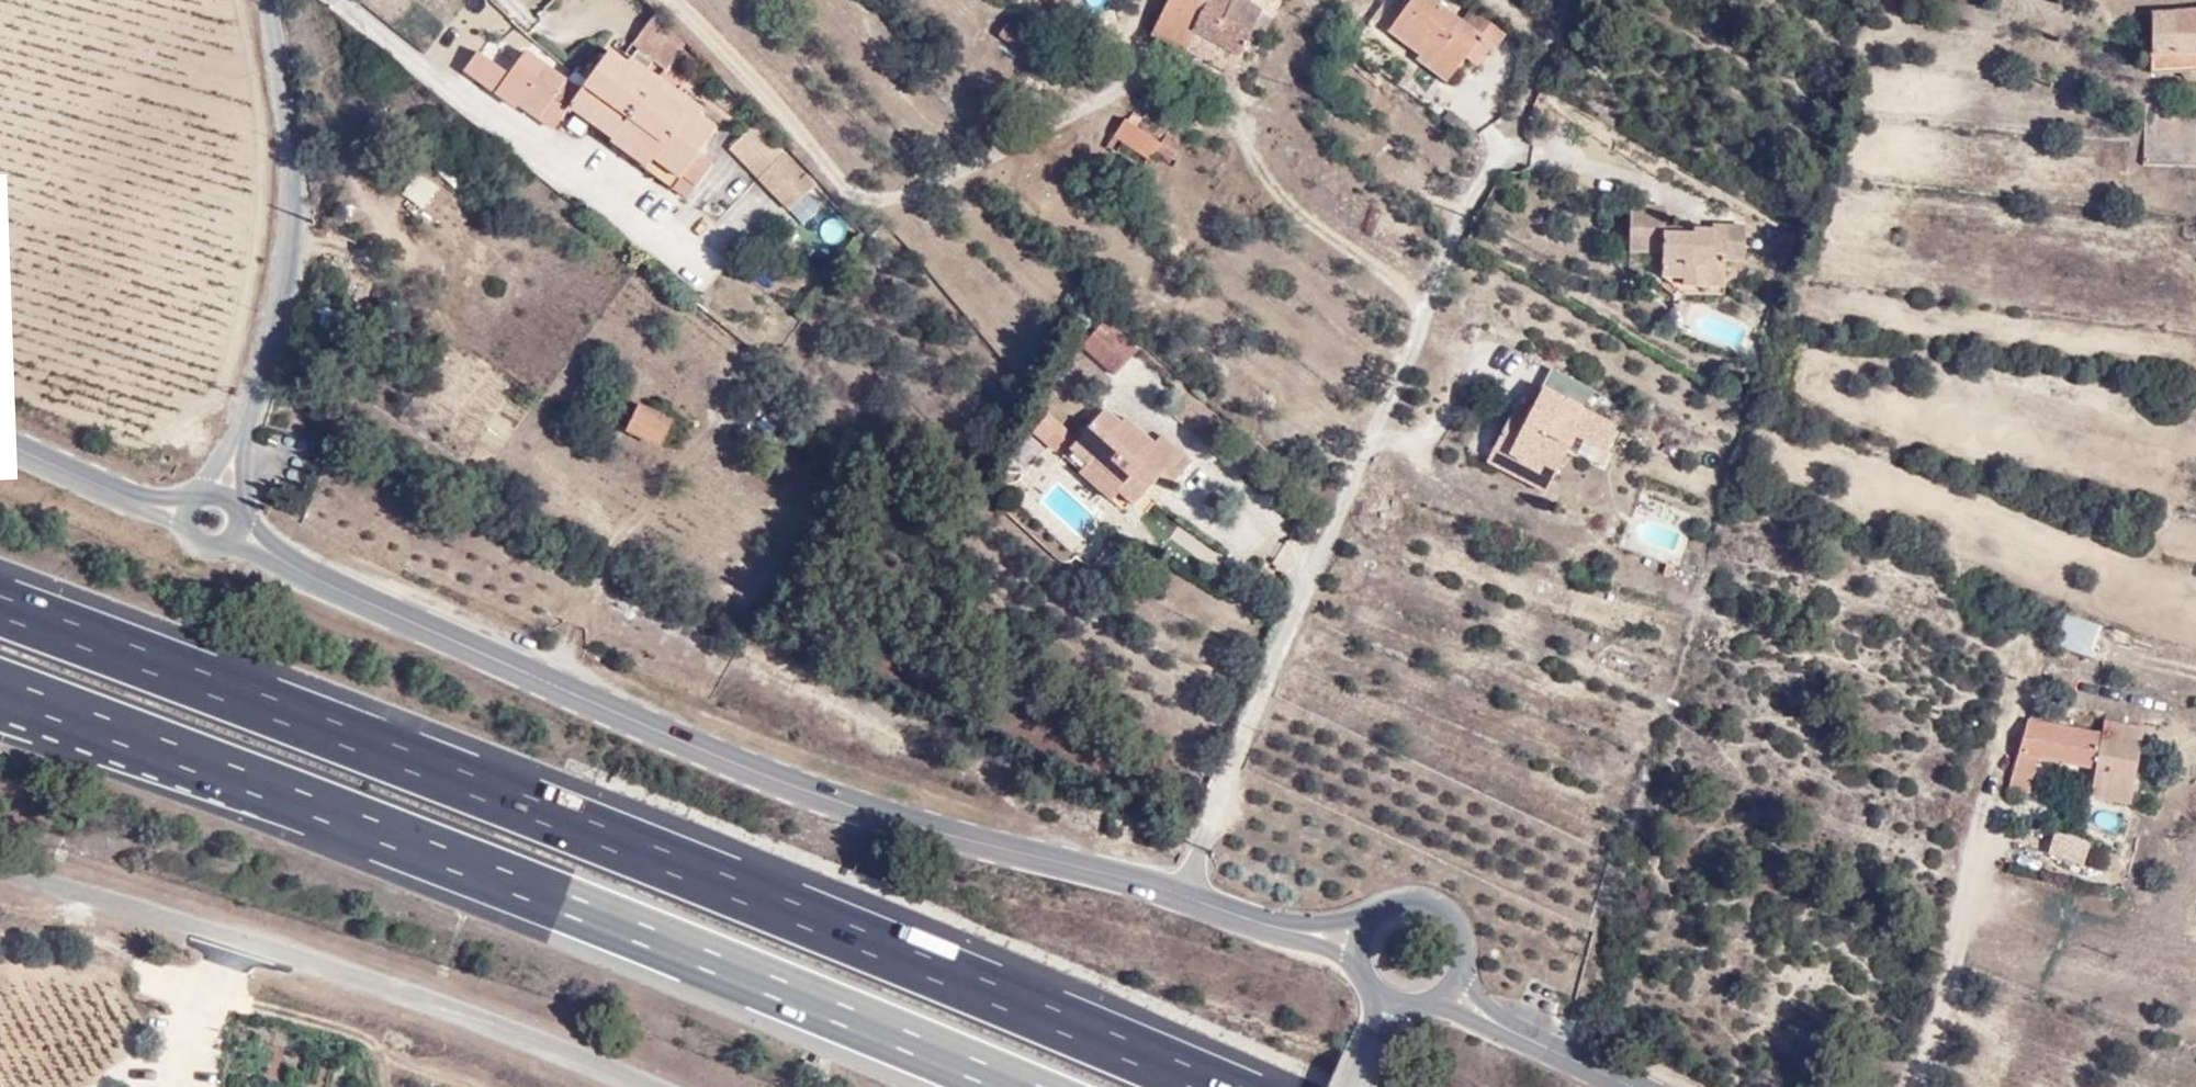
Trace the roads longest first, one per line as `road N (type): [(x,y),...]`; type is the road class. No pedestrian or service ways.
road 1 (motorway): [(1220,1086),(773,891),(0,607)]
road 2 (motorway): [(0,686),(1020,1086)]
road 3 (unclassified): [(241,534),(557,683),(902,820),(1181,895)]
road 4 (unclassified): [(1181,895),(1519,133)]
road 5 (unclassified): [(644,1086),(417,997),(0,872)]
road 6 (unclassified): [(224,491),(289,255),(283,83),(264,0)]
road 7 (unclassified): [(1453,989),(1497,1022),(1637,1086)]
road 8 (unclassified): [(1453,989),(1463,973),(1466,937),(1458,920),(1428,898),(1392,899),(1375,908),(1356,939)]
road 9 (unclassified): [(0,441),(184,512)]
road 10 (unclassified): [(1181,895),(1356,939)]

